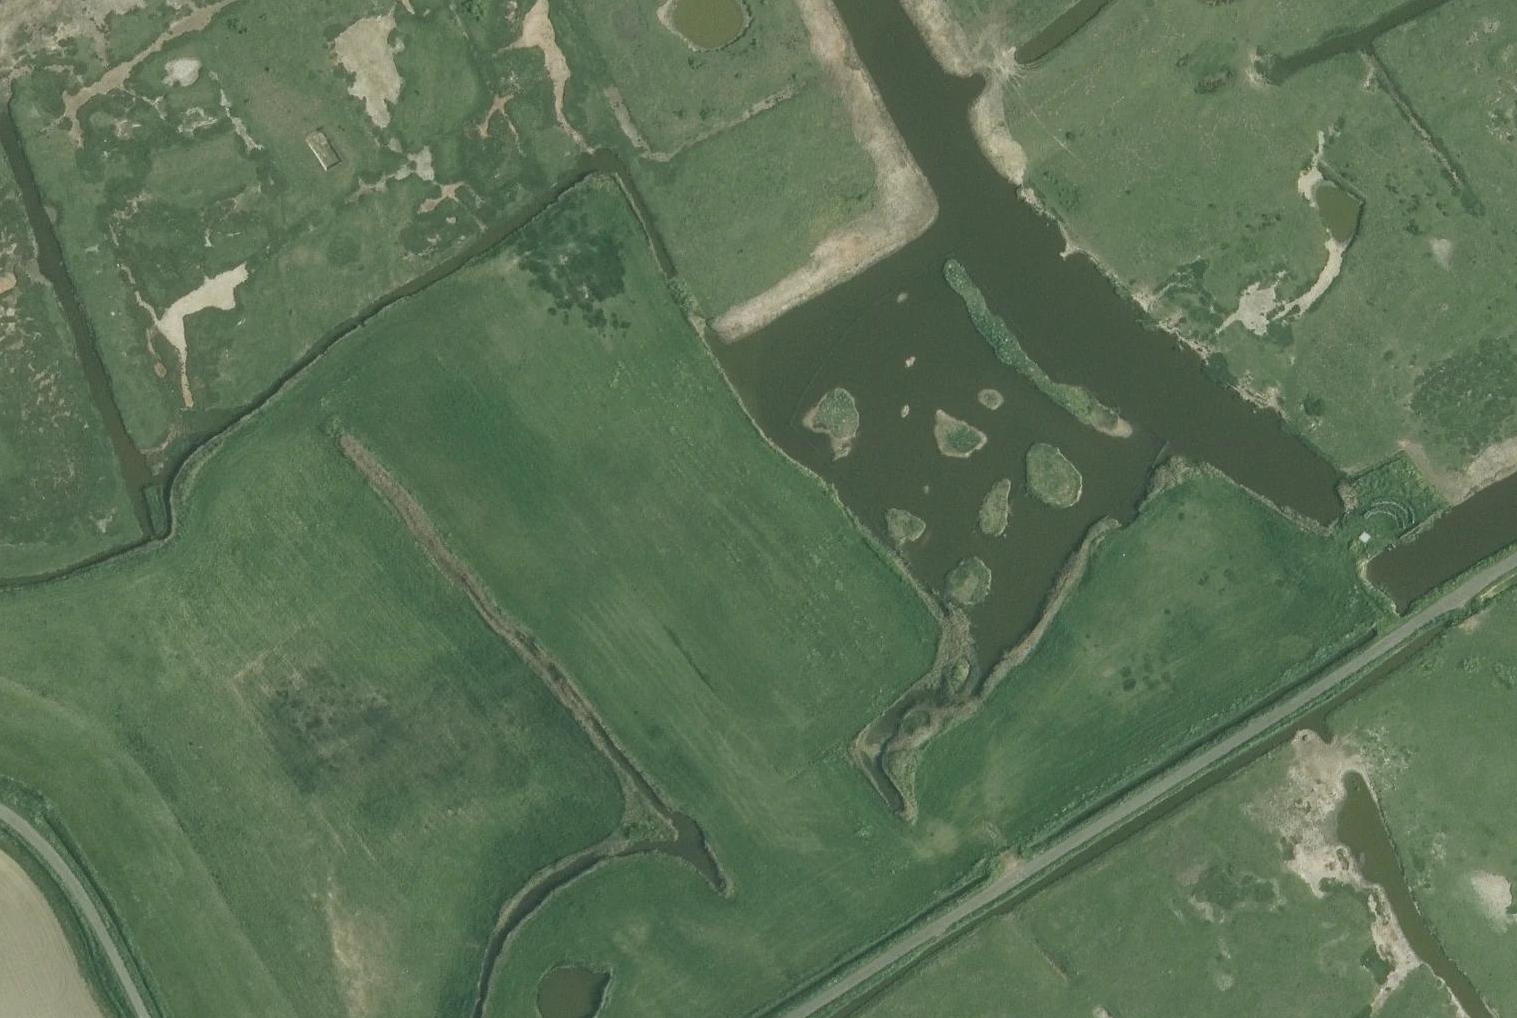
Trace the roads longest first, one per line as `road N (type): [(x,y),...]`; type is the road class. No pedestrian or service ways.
road 1 (unclassified): [(797,1017),(1516,567)]
road 2 (unclassified): [(0,809),(28,824),(81,887),(149,1017)]

